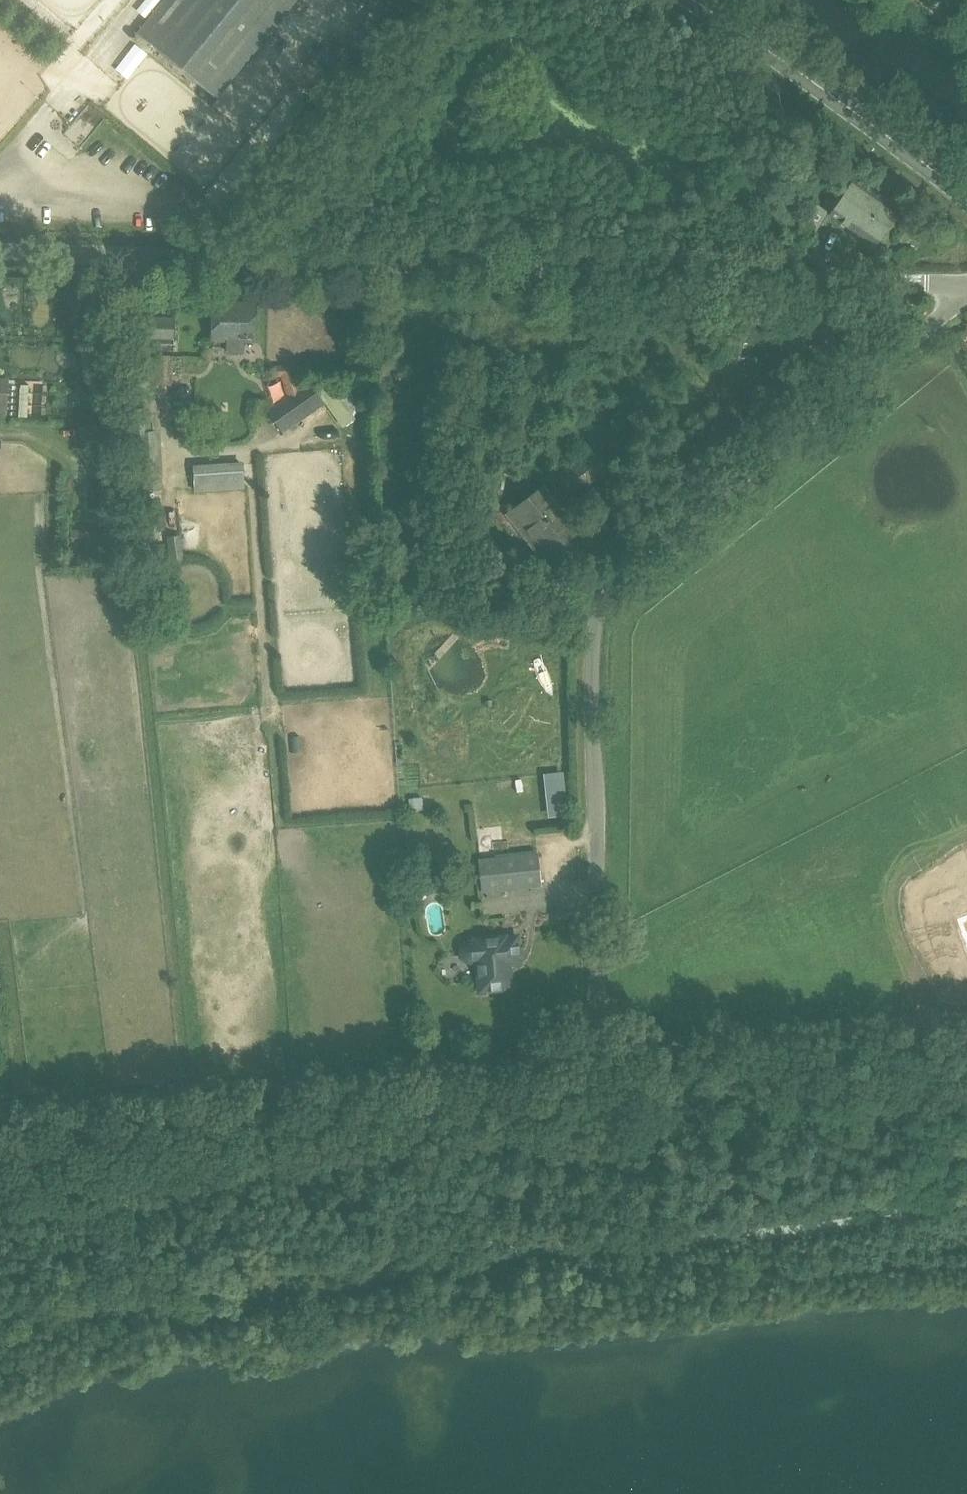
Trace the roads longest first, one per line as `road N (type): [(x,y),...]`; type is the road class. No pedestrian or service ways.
road 1 (unclassified): [(592,1056),(591,665),(603,597),(632,562),(966,297)]
road 2 (unclassified): [(926,282),(0,258)]
road 3 (unclassified): [(592,1056),(0,1109)]
road 4 (unclassified): [(966,1016),(592,1056)]
road 5 (secondary): [(966,195),(694,0)]

